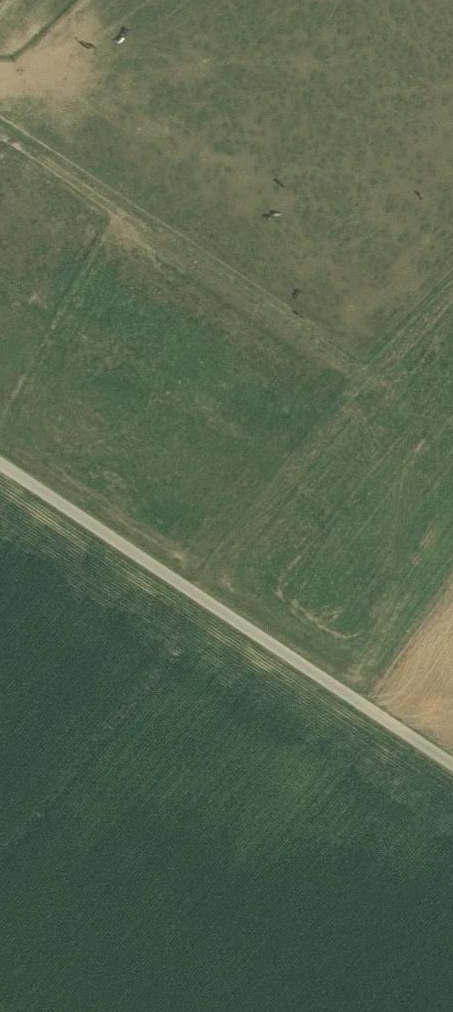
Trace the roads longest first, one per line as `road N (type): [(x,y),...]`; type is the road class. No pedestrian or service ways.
road 1 (unclassified): [(0,466),(452,767)]

